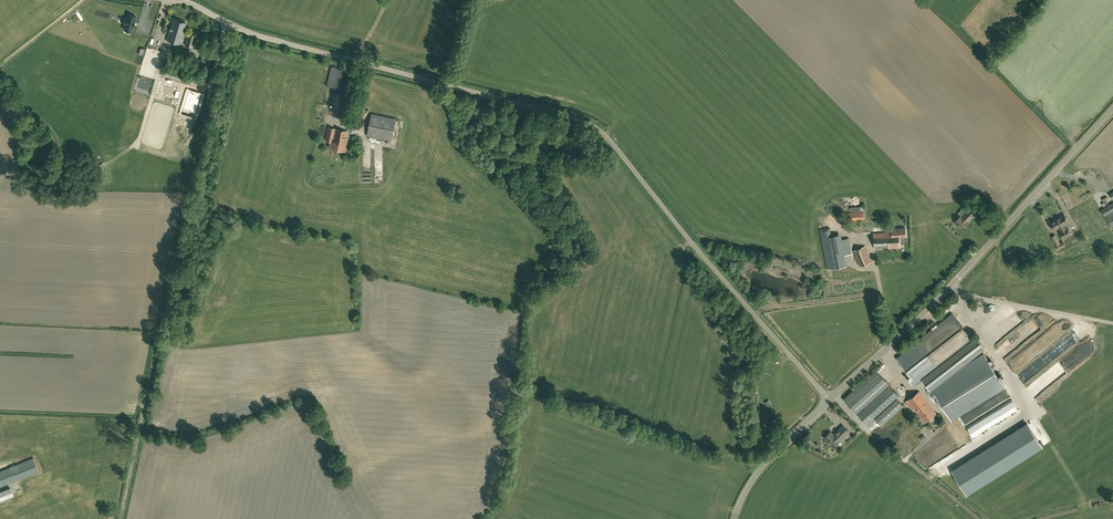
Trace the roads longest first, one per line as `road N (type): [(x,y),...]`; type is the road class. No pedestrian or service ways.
road 1 (unclassified): [(829,400),(591,125),(273,40),(176,0)]
road 2 (track): [(121,518),(226,22)]
road 3 (unclassified): [(952,285),(1112,109)]
road 4 (unclassified): [(829,400),(952,285)]
road 5 (unclassified): [(1112,324),(971,296),(952,285)]
road 6 (unclassified): [(735,518),(763,466),(829,400)]

